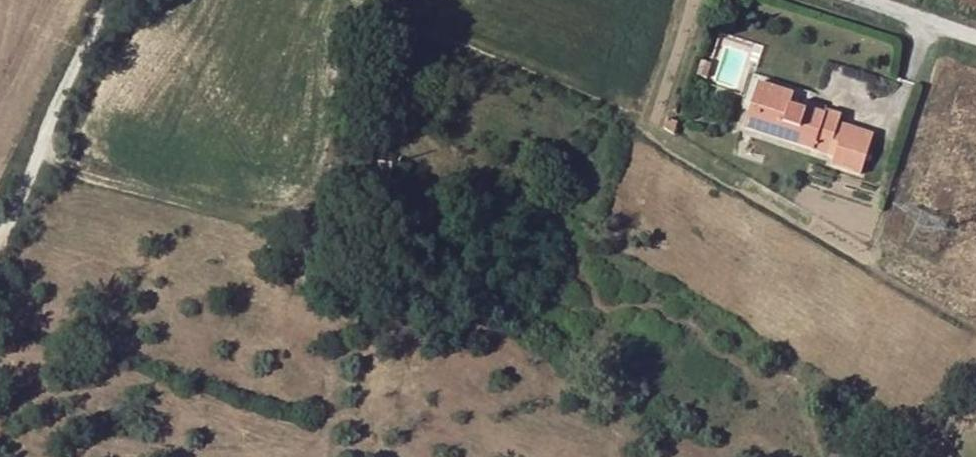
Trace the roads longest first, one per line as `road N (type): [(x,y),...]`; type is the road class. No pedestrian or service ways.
road 1 (unclassified): [(0,240),(110,0)]
road 2 (unclassified): [(975,37),(855,0)]

